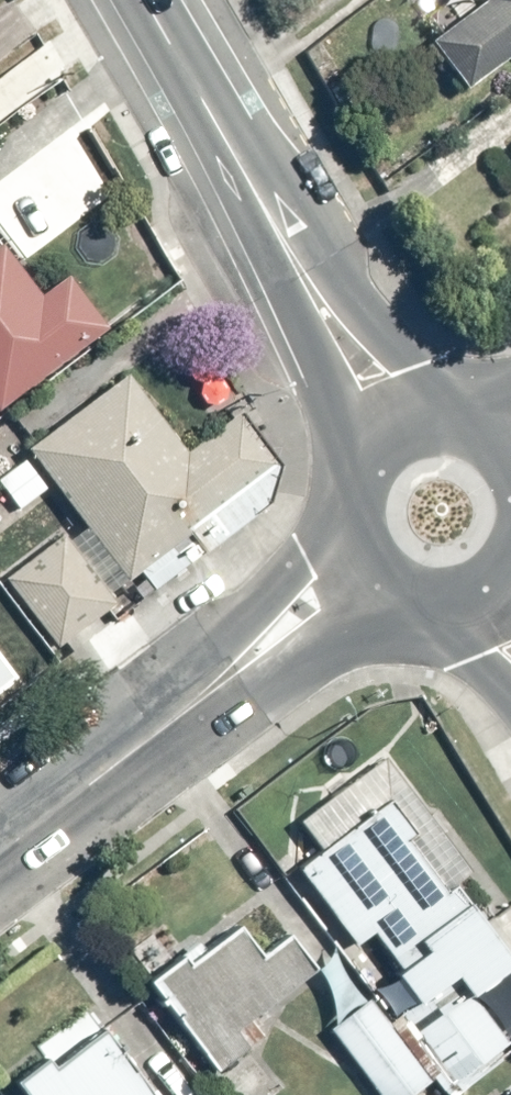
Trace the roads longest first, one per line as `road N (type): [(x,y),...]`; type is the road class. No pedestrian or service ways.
road 1 (secondary): [(151,0),(368,380),(399,417)]
road 2 (secondary): [(0,850),(361,575)]
road 3 (secondary): [(361,575),(342,543),(337,505),(345,468),(367,438),(399,417)]
road 4 (secondary): [(487,598),(420,609),(361,575)]
road 5 (secondary): [(399,417),(458,411),(510,442)]

